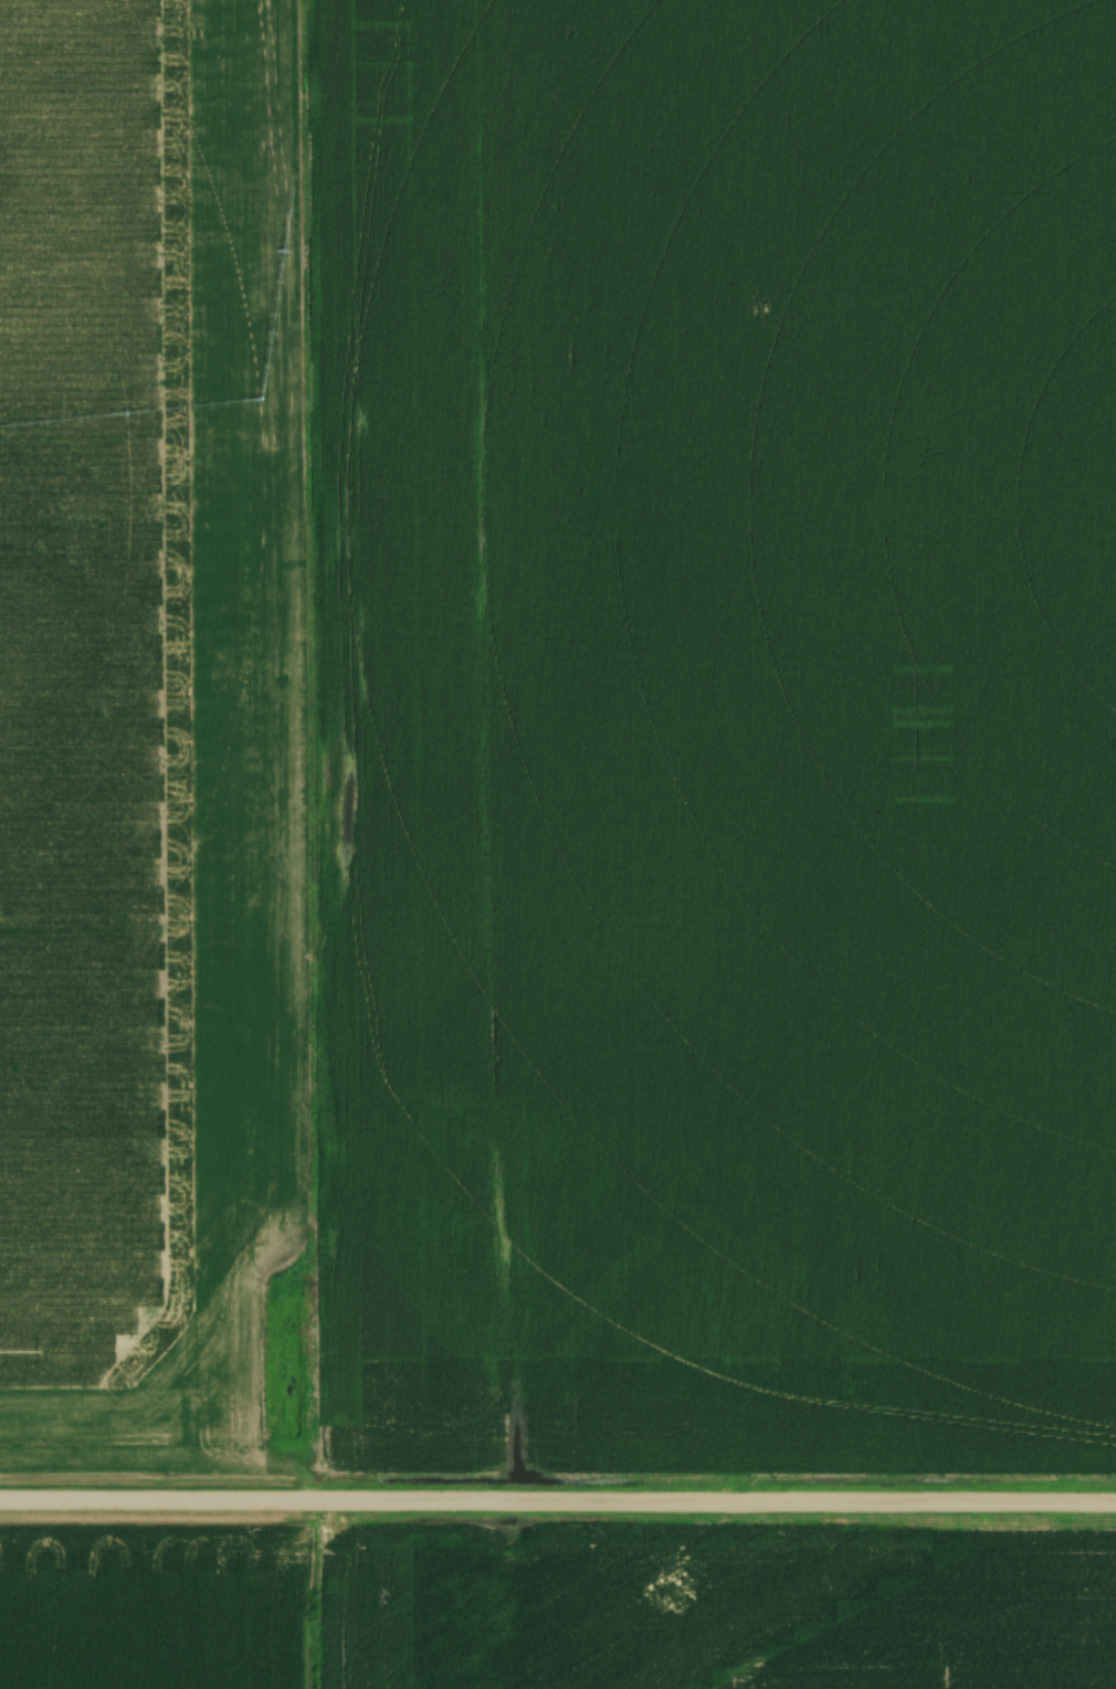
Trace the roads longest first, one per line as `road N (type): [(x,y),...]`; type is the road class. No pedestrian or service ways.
road 1 (residential): [(0,1503),(1115,1507)]

